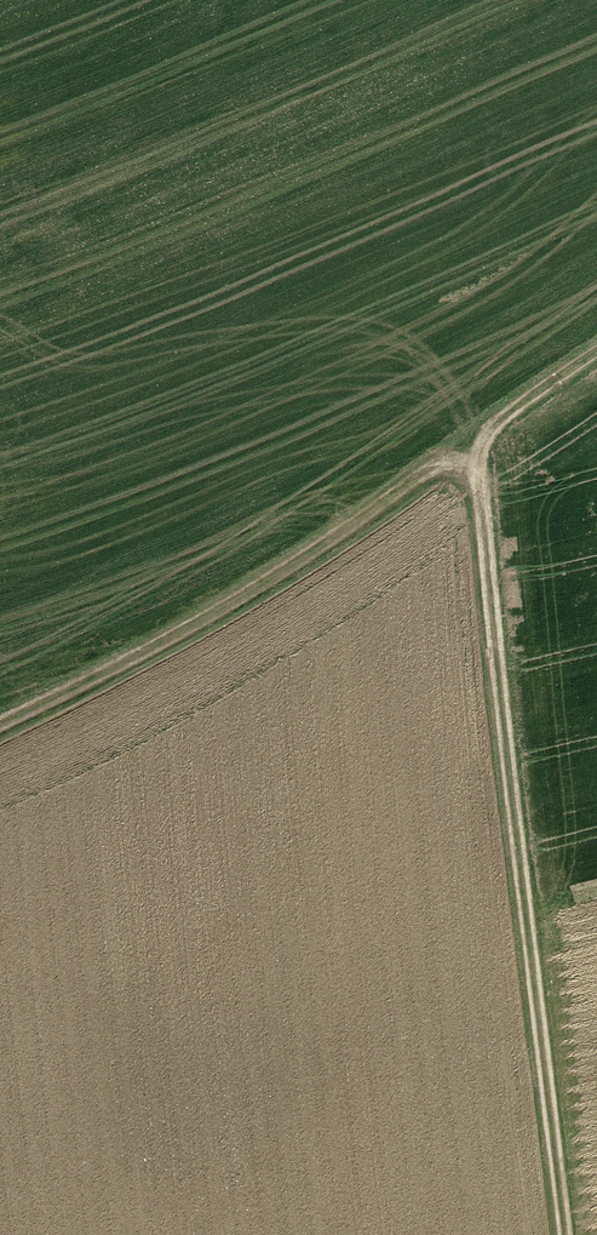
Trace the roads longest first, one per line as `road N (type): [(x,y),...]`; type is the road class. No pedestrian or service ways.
road 1 (track): [(464,453),(561,1234)]
road 2 (track): [(0,731),(192,626),(596,362)]

